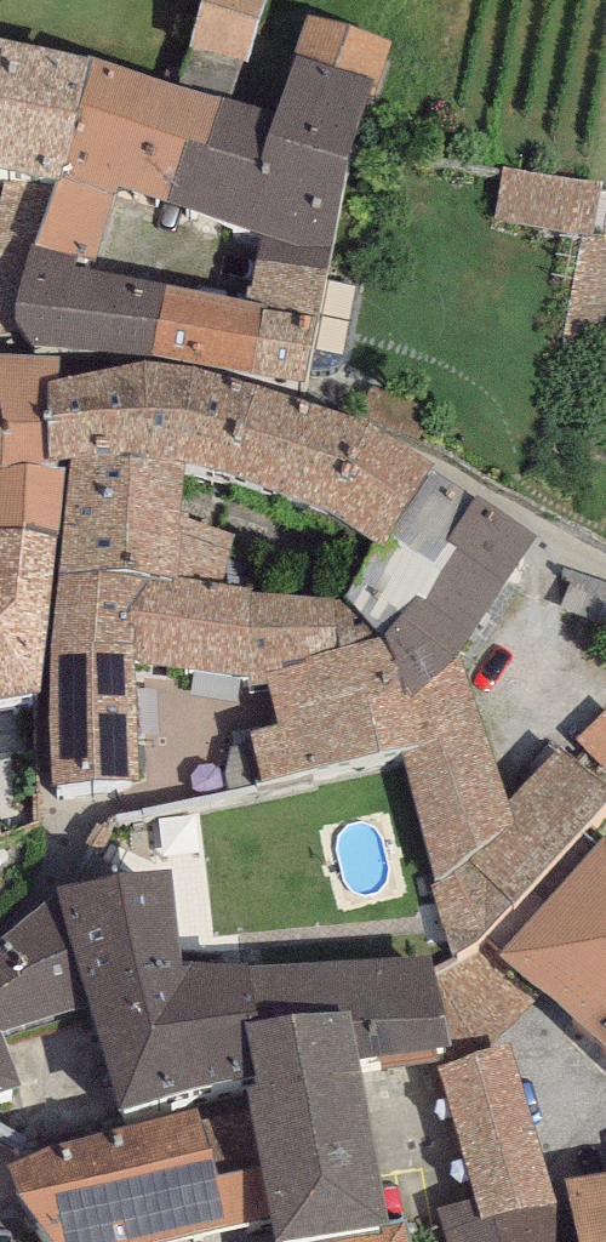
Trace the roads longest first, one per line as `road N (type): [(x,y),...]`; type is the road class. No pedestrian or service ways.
road 1 (residential): [(0,371),(173,381),(396,457)]

